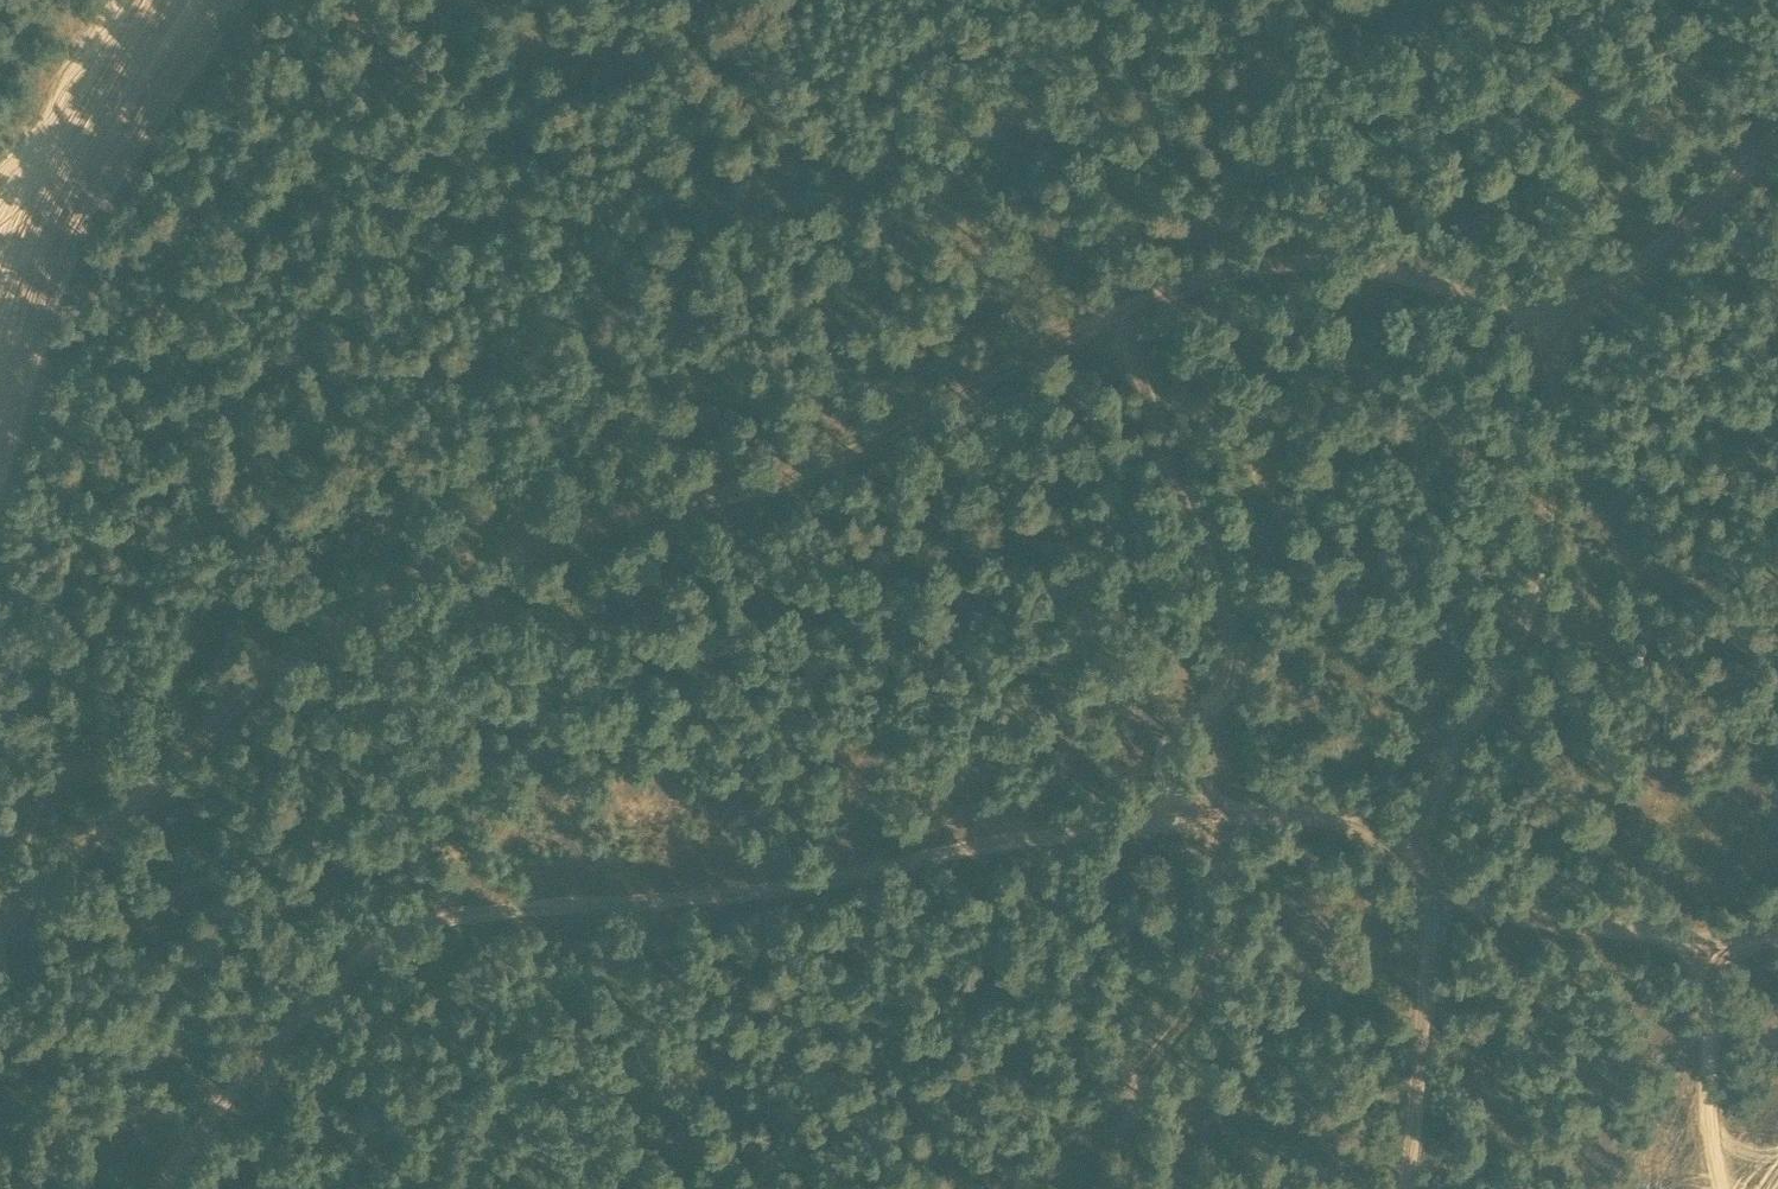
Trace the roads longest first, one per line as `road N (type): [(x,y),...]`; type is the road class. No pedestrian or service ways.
road 1 (track): [(1777,160),(1654,270),(1585,304),(1571,499),(1522,628),(1409,861),(1441,907),(1576,940),(1777,943)]
road 2 (track): [(0,306),(107,418)]

